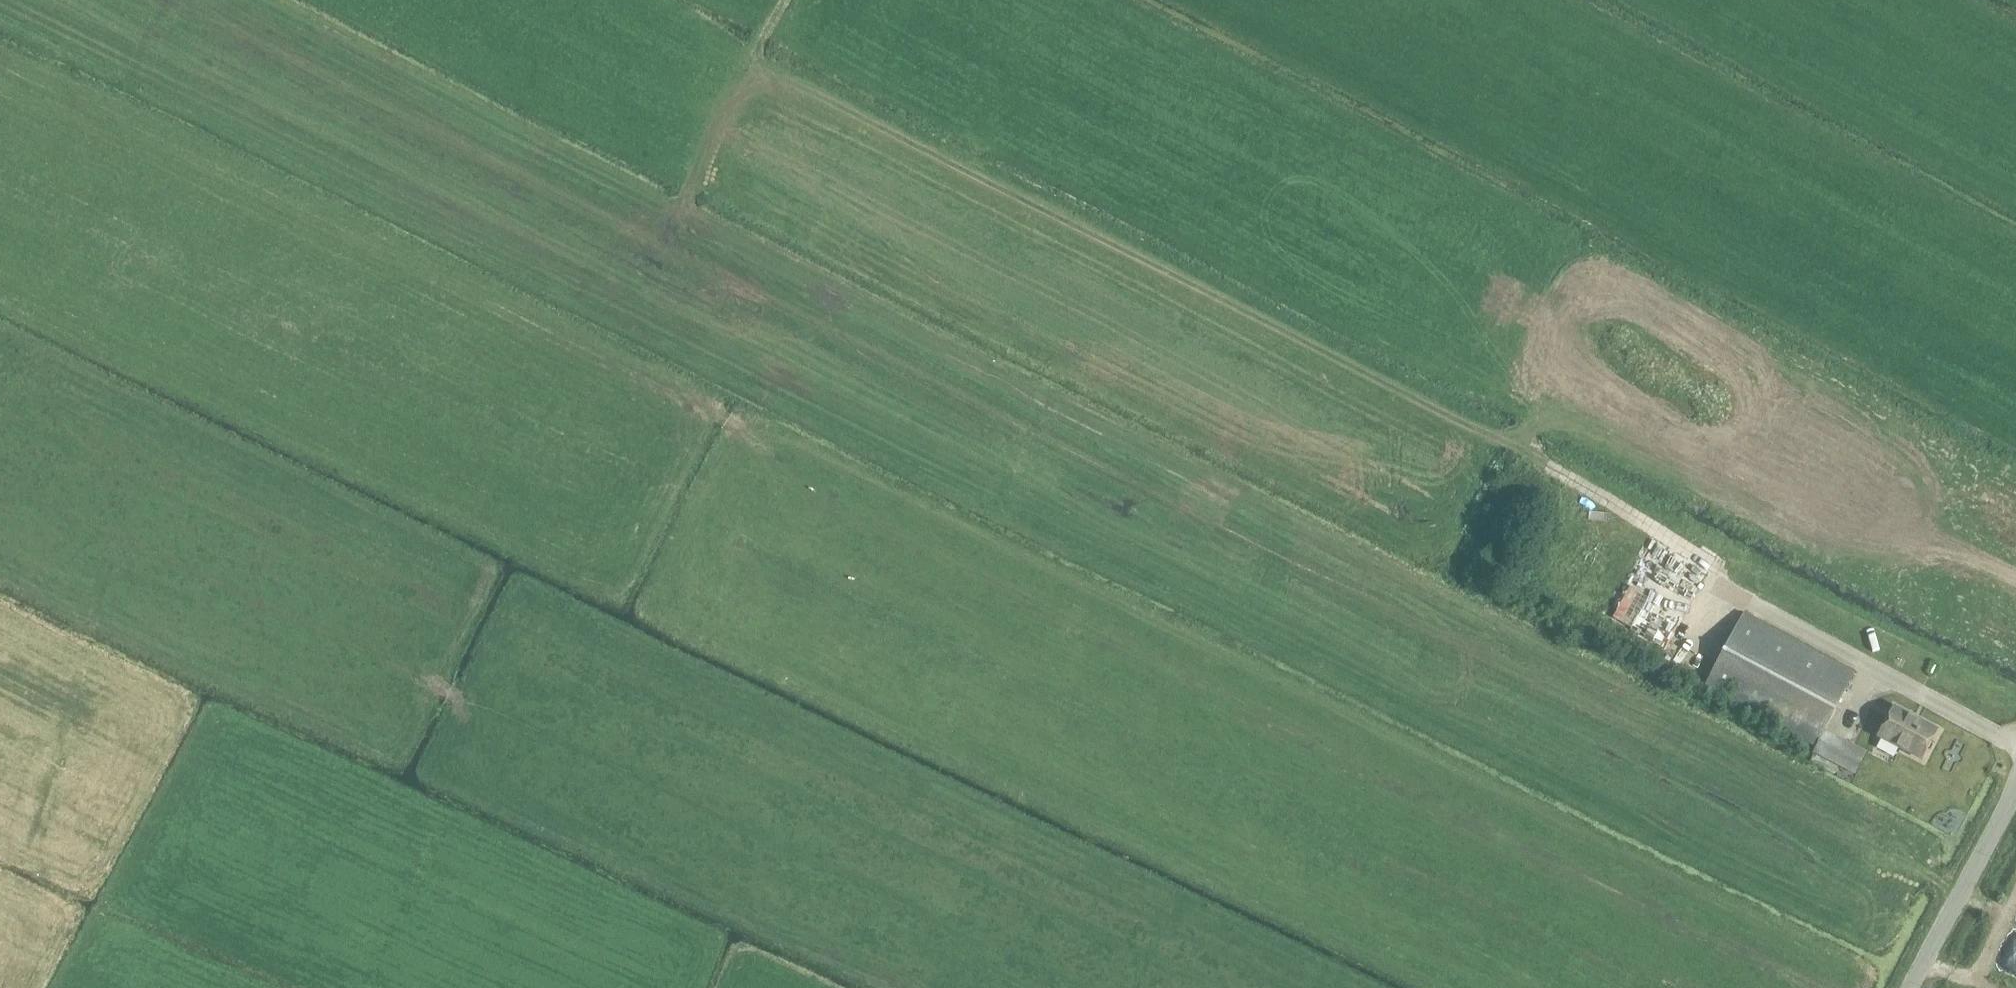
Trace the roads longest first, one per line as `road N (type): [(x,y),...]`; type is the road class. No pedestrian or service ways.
road 1 (unclassified): [(1912,987),(2015,795)]

